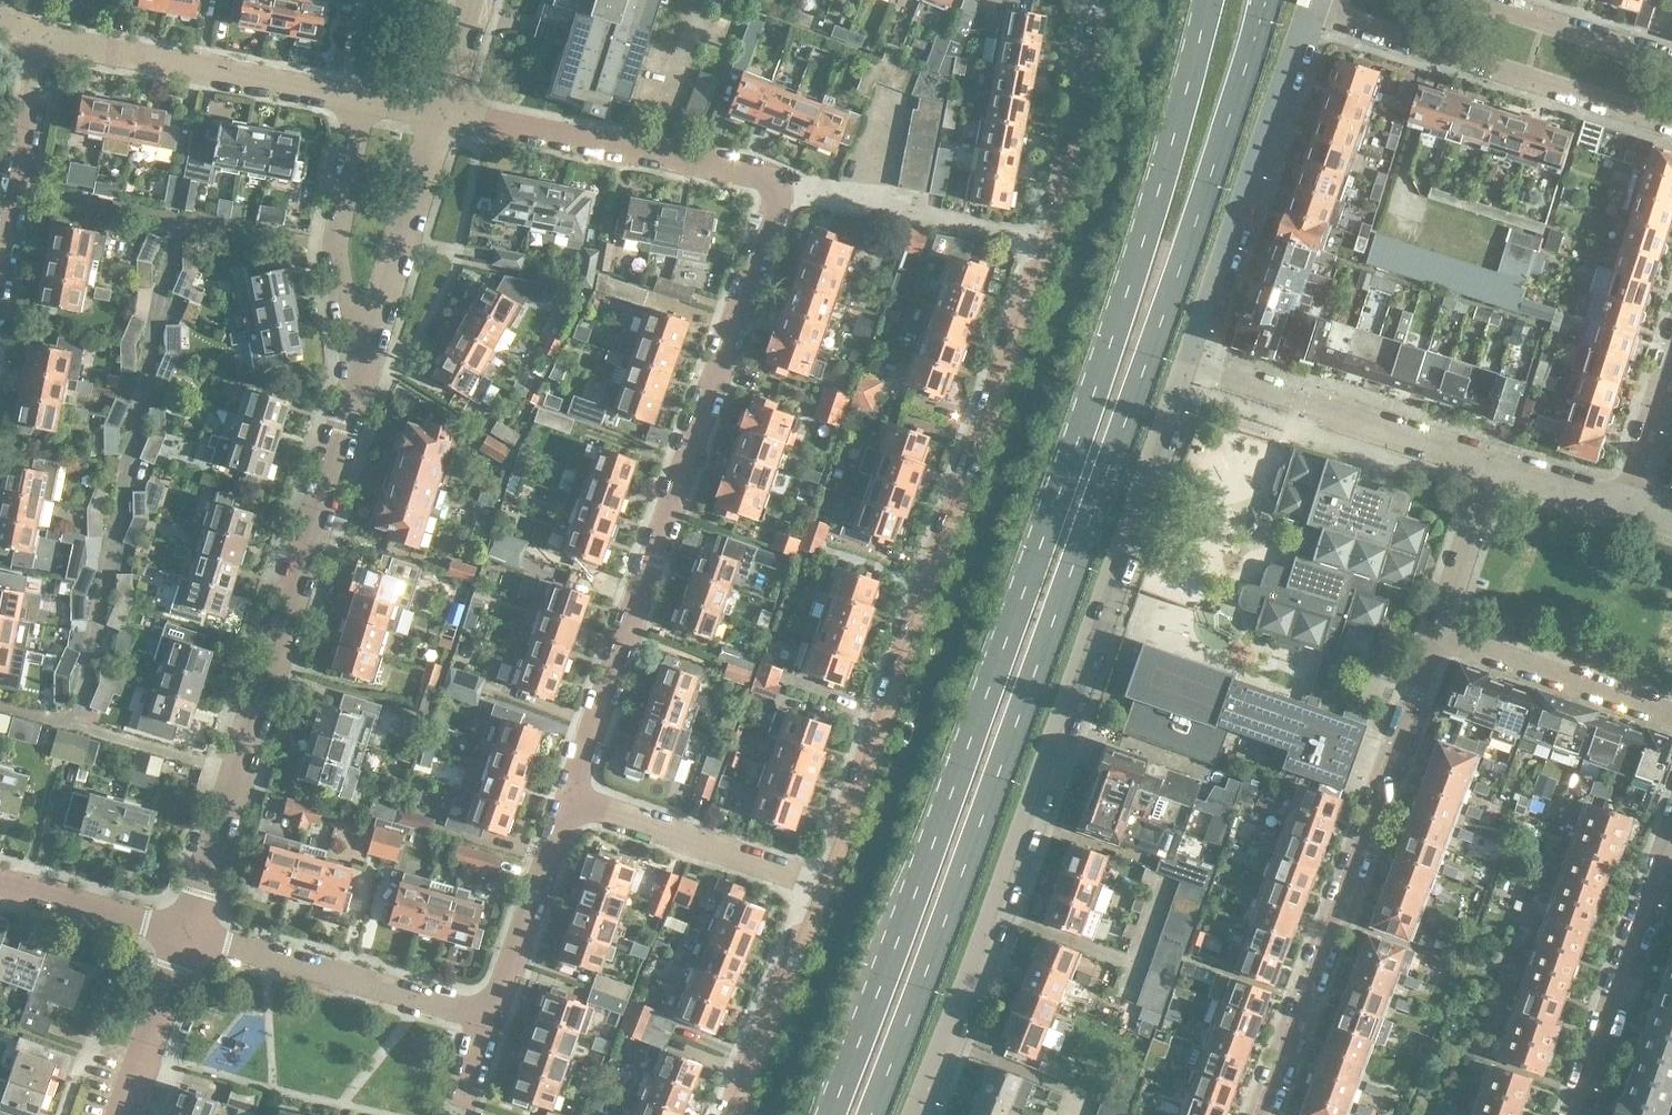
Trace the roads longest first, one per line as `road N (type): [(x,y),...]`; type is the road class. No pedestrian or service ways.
road 1 (primary): [(869,1114),(1186,246),(1264,0)]
road 2 (primary): [(1207,0),(1134,265),(1056,500),(827,1114)]
road 3 (tertiary): [(925,1114),(1001,923),(1197,363)]
road 4 (residential): [(823,866),(1028,241)]
road 5 (residential): [(579,785),(774,192)]
road 6 (residential): [(184,931),(365,362)]
road 7 (residential): [(1256,1114),(1426,635)]
road 8 (residential): [(1317,14),(1671,124)]
road 9 (tertiary): [(1197,363),(1317,14)]
road 10 (residential): [(774,192),(737,169),(444,109)]
road 11 (unclassified): [(492,1013),(416,1003),(184,931)]
road 12 (residential): [(38,44),(351,98)]
road 13 (residential): [(1485,459),(1197,363)]
road 14 (residential): [(1573,1114),(1671,831)]
road 15 (residential): [(365,362),(333,246),(351,98)]
road 16 (residential): [(728,1114),(823,866)]
road 17 (residential): [(365,362),(444,109)]
road 18 (residential): [(1028,241),(910,211),(774,192)]
road 19 (residential): [(1426,635),(1671,716)]
road 20 (residential): [(823,866),(579,785)]
road 21 (residential): [(1028,241),(1099,0)]
road 22 (unclassified): [(492,1013),(579,785)]
road 23 (residential): [(0,263),(38,44)]
road 24 (residential): [(1671,60),(1475,0)]
road 25 (unclassified): [(121,1114),(184,931)]
road 26 (unclassified): [(184,931),(0,875)]
road 27 (residential): [(1426,635),(1485,459)]
road 28 (residential): [(1628,503),(1485,459)]
road 29 (residential): [(1628,503),(1671,361)]

